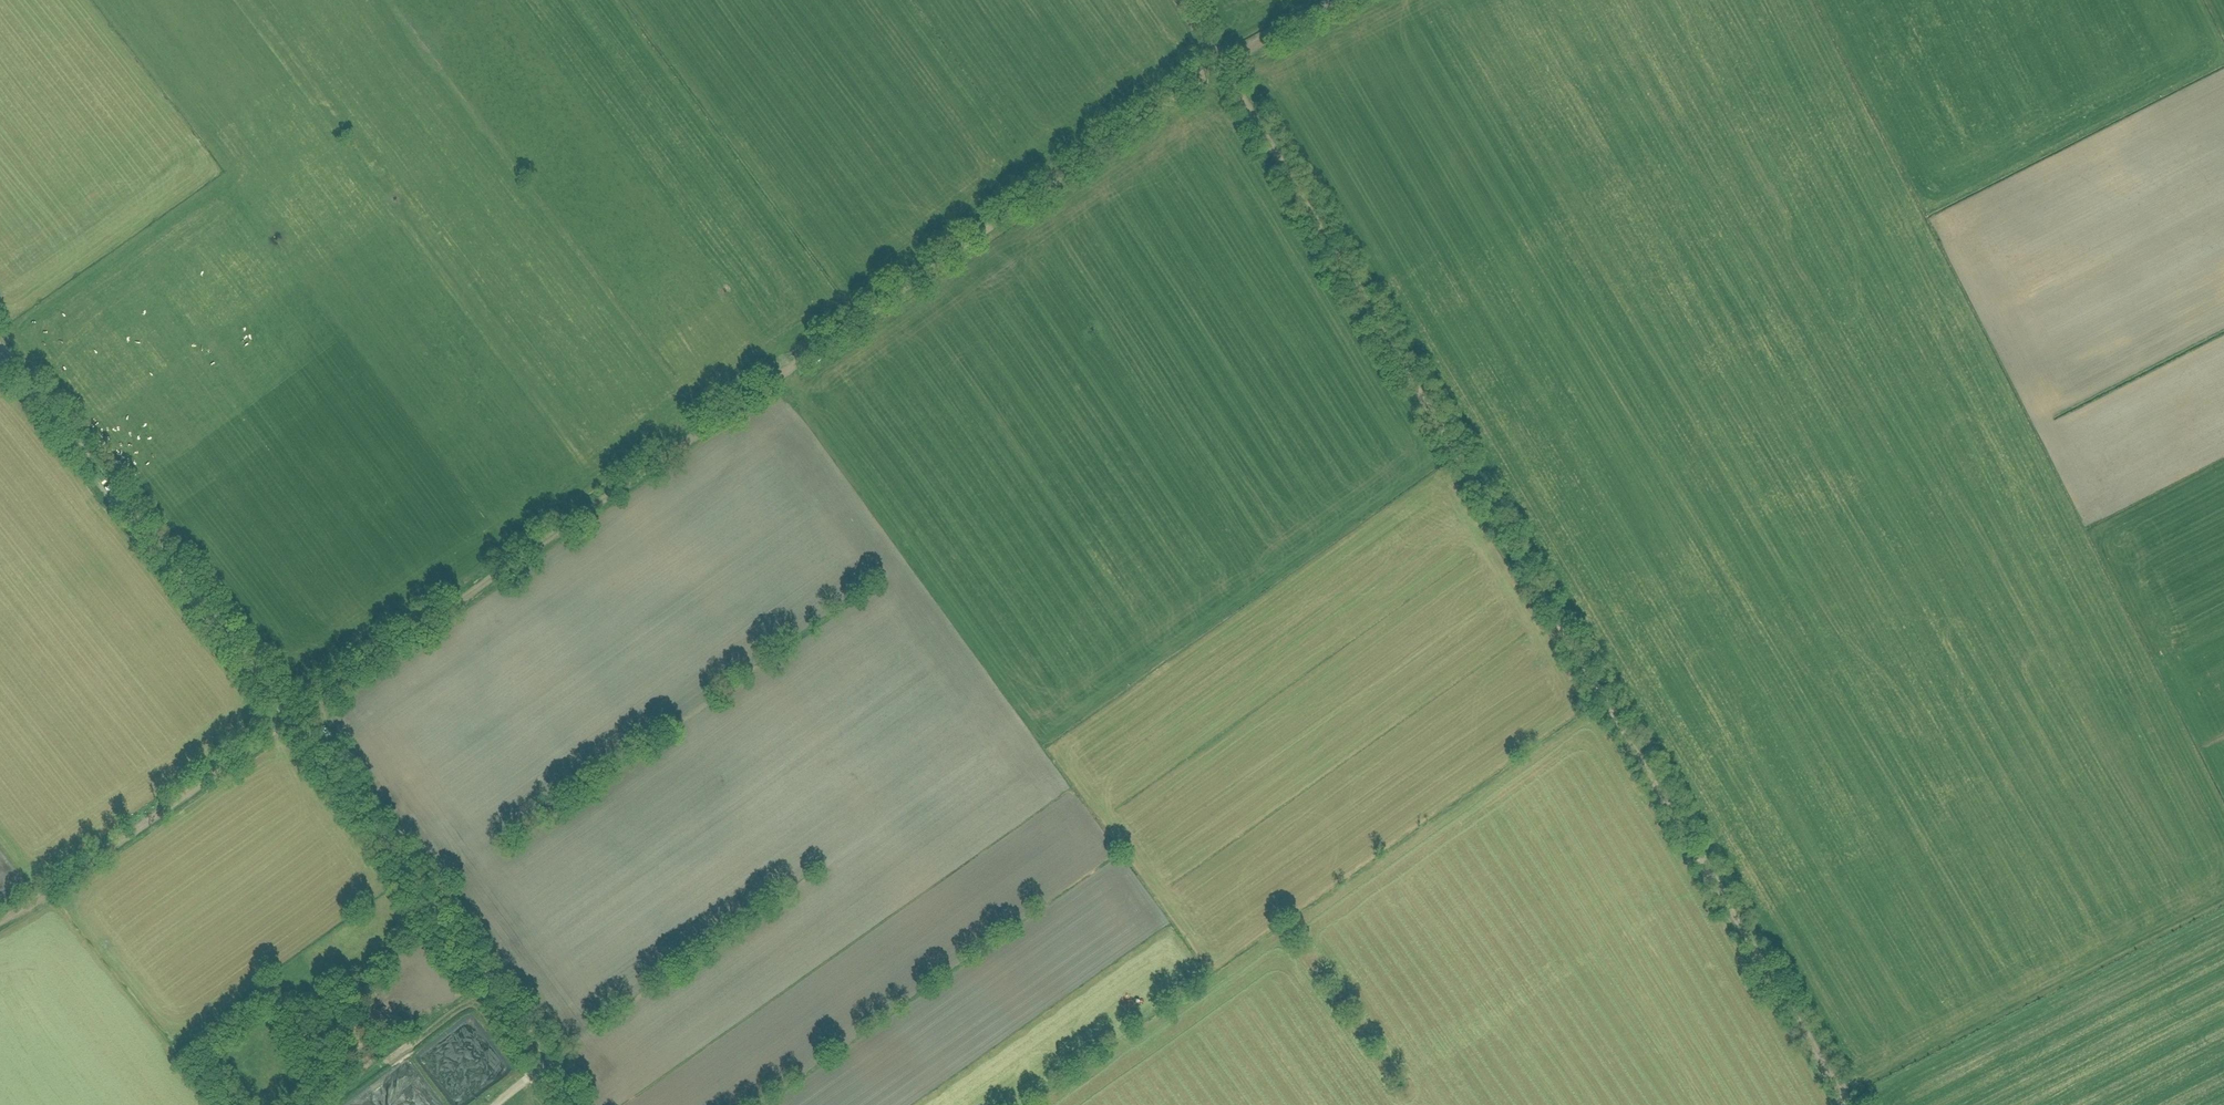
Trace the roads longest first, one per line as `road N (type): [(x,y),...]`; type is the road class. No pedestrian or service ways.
road 1 (track): [(0,922),(1220,63)]
road 2 (track): [(1849,1104),(1220,63)]
road 3 (unclassified): [(580,1104),(0,348)]
road 4 (track): [(1220,63),(1344,0)]

